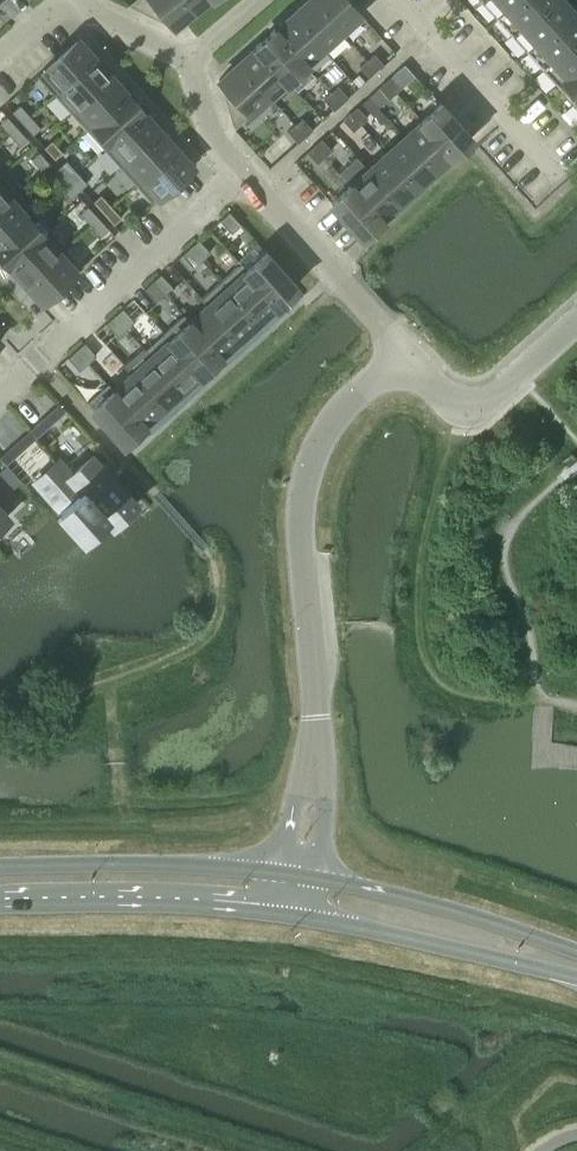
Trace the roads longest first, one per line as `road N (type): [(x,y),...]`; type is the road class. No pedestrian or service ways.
road 1 (unclassified): [(298,897),(317,746),(302,551),(305,482),(338,412),(406,355)]
road 2 (residential): [(0,389),(244,174)]
road 3 (secondary): [(0,891),(298,897)]
road 4 (secondary): [(298,897),(472,933),(576,965)]
road 5 (residential): [(406,355),(244,174)]
road 6 (residential): [(406,355),(452,404),(479,410),(576,323)]
road 7 (residential): [(244,174),(211,138),(189,61)]
road 8 (residential): [(189,61),(80,0)]

